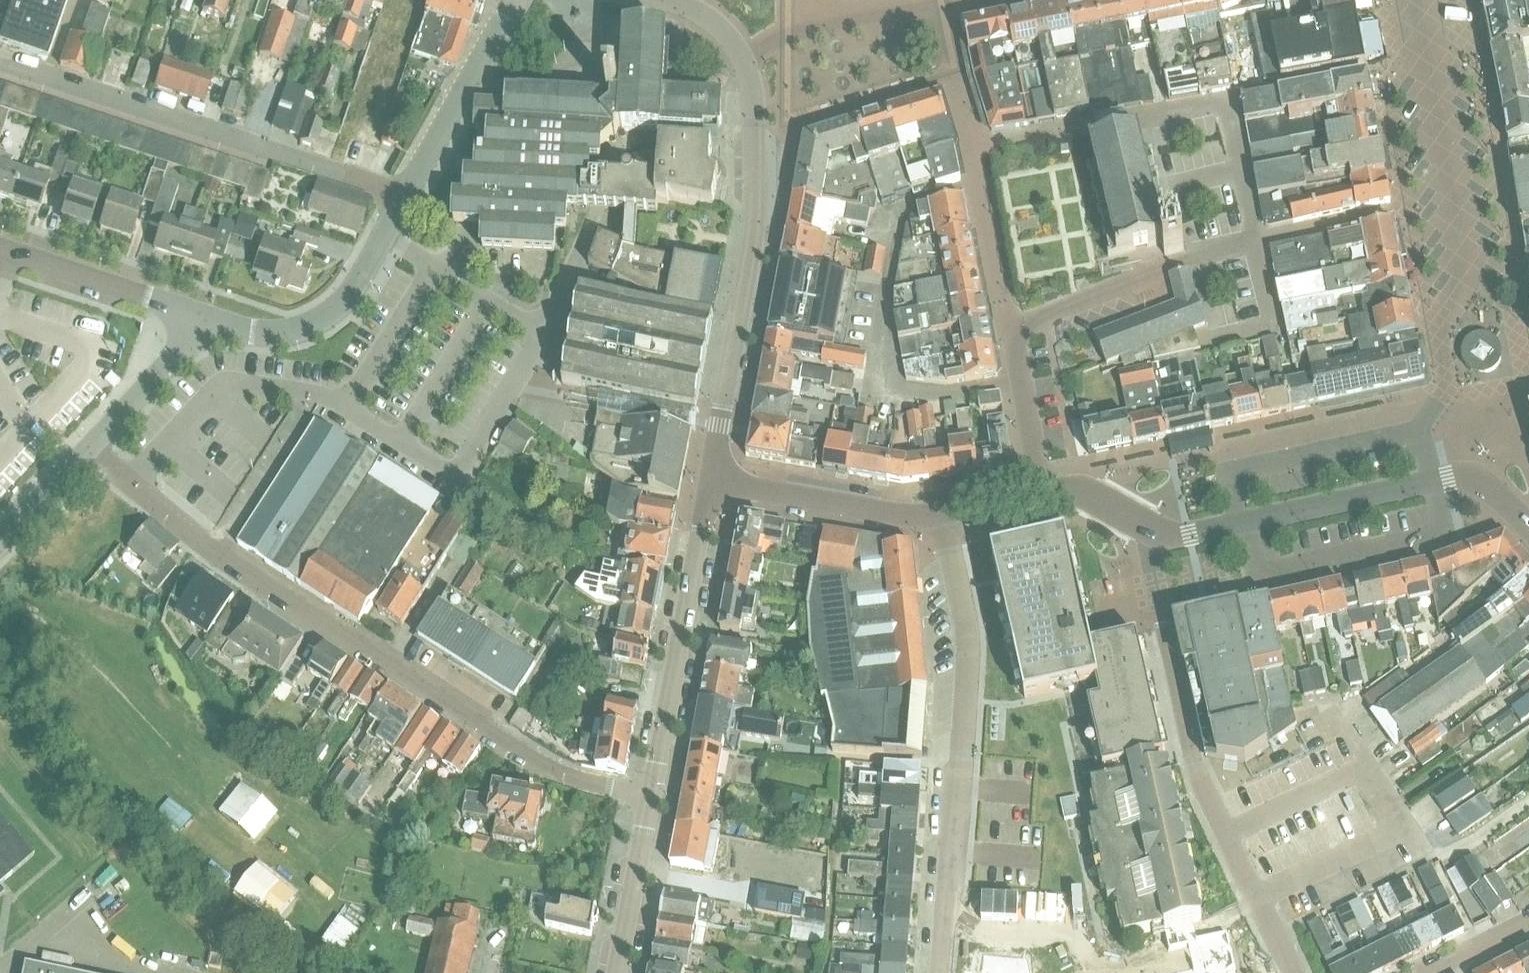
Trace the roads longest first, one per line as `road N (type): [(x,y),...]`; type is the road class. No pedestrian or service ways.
road 1 (residential): [(651,798),(559,777),(504,745),(214,547),(89,445)]
road 2 (residential): [(1419,0),(1468,268),(1435,312),(1448,393),(1421,430),(1432,483)]
road 3 (residential): [(1293,972),(1200,778),(1144,524)]
road 4 (residential): [(942,972),(969,638),(943,515)]
road 5 (tertiary): [(709,482),(754,229),(754,92),(744,59)]
road 6 (residential): [(405,194),(0,63)]
road 7 (tertiary): [(651,798),(709,482)]
road 8 (residential): [(1144,524),(1170,537),(1432,483)]
road 9 (residential): [(206,318),(254,335),(318,321),(354,290),(405,194)]
road 10 (residential): [(709,482),(943,515)]
road 11 (residential): [(405,194),(512,0)]
road 12 (residential): [(206,318),(0,248)]
road 13 (residential): [(744,59),(815,23),(941,0)]
road 14 (tertiary): [(619,972),(651,798)]
road 15 (residential): [(89,445),(206,318)]
road 16 (residential): [(1038,495),(1014,354)]
road 17 (residential): [(0,543),(89,445)]

